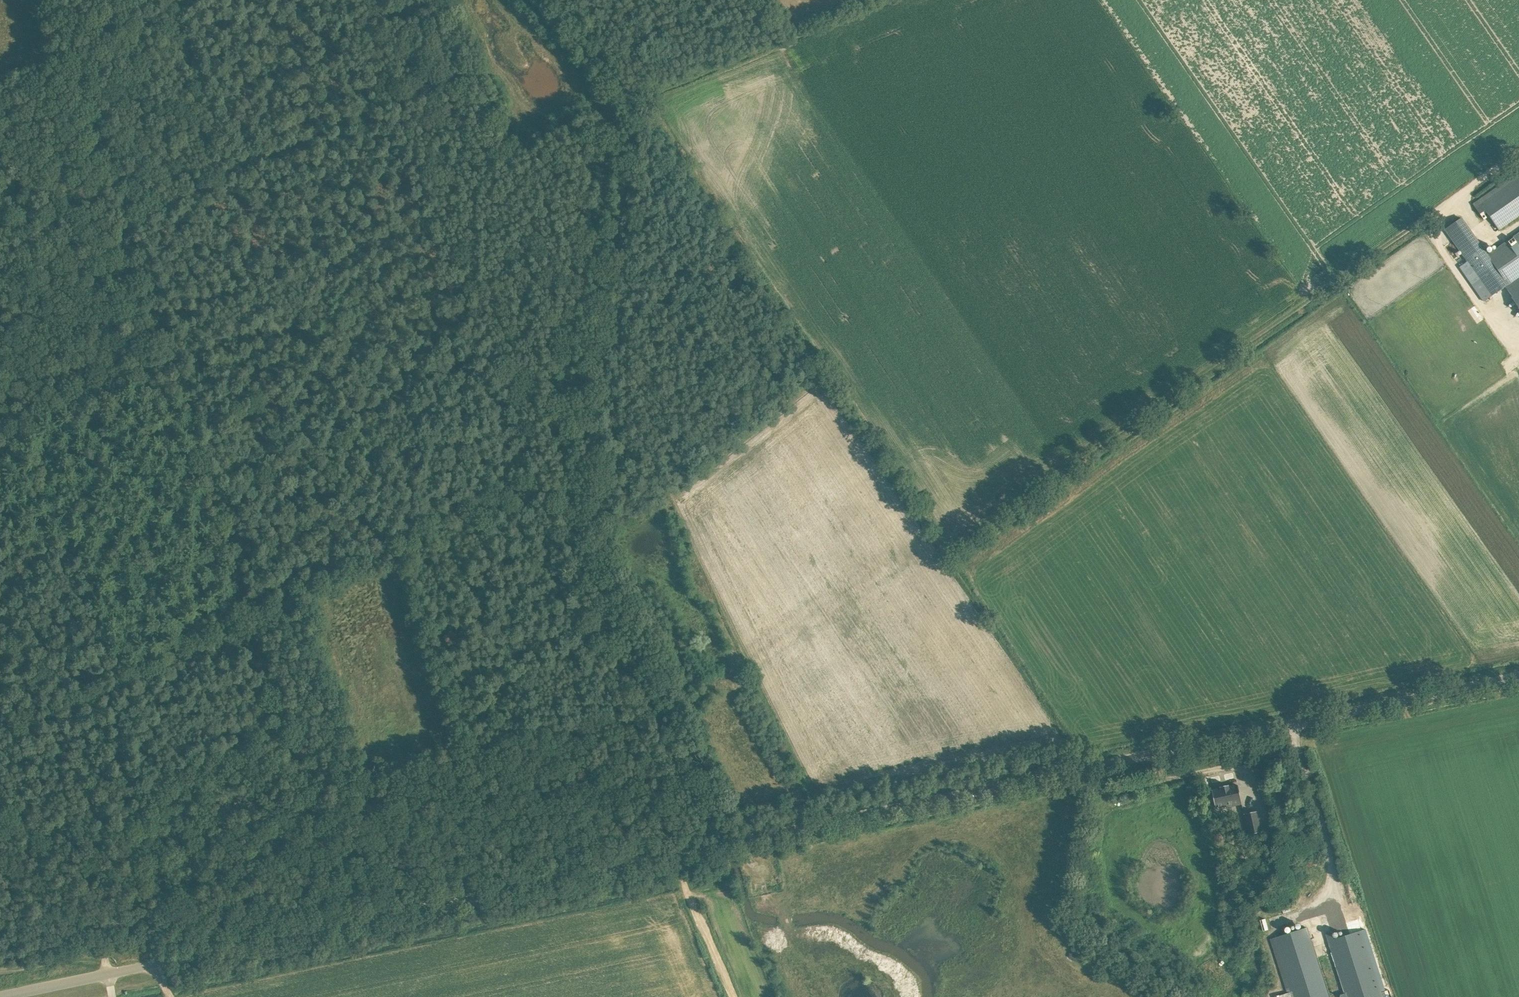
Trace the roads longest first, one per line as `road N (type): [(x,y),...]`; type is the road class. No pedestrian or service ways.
road 1 (unclassified): [(0,996),(1518,672)]
road 2 (track): [(962,539),(1518,155)]
road 3 (track): [(343,925),(210,486)]
road 4 (track): [(681,852),(683,877),(734,996)]
road 5 (track): [(1058,922),(1081,807),(1093,790)]

